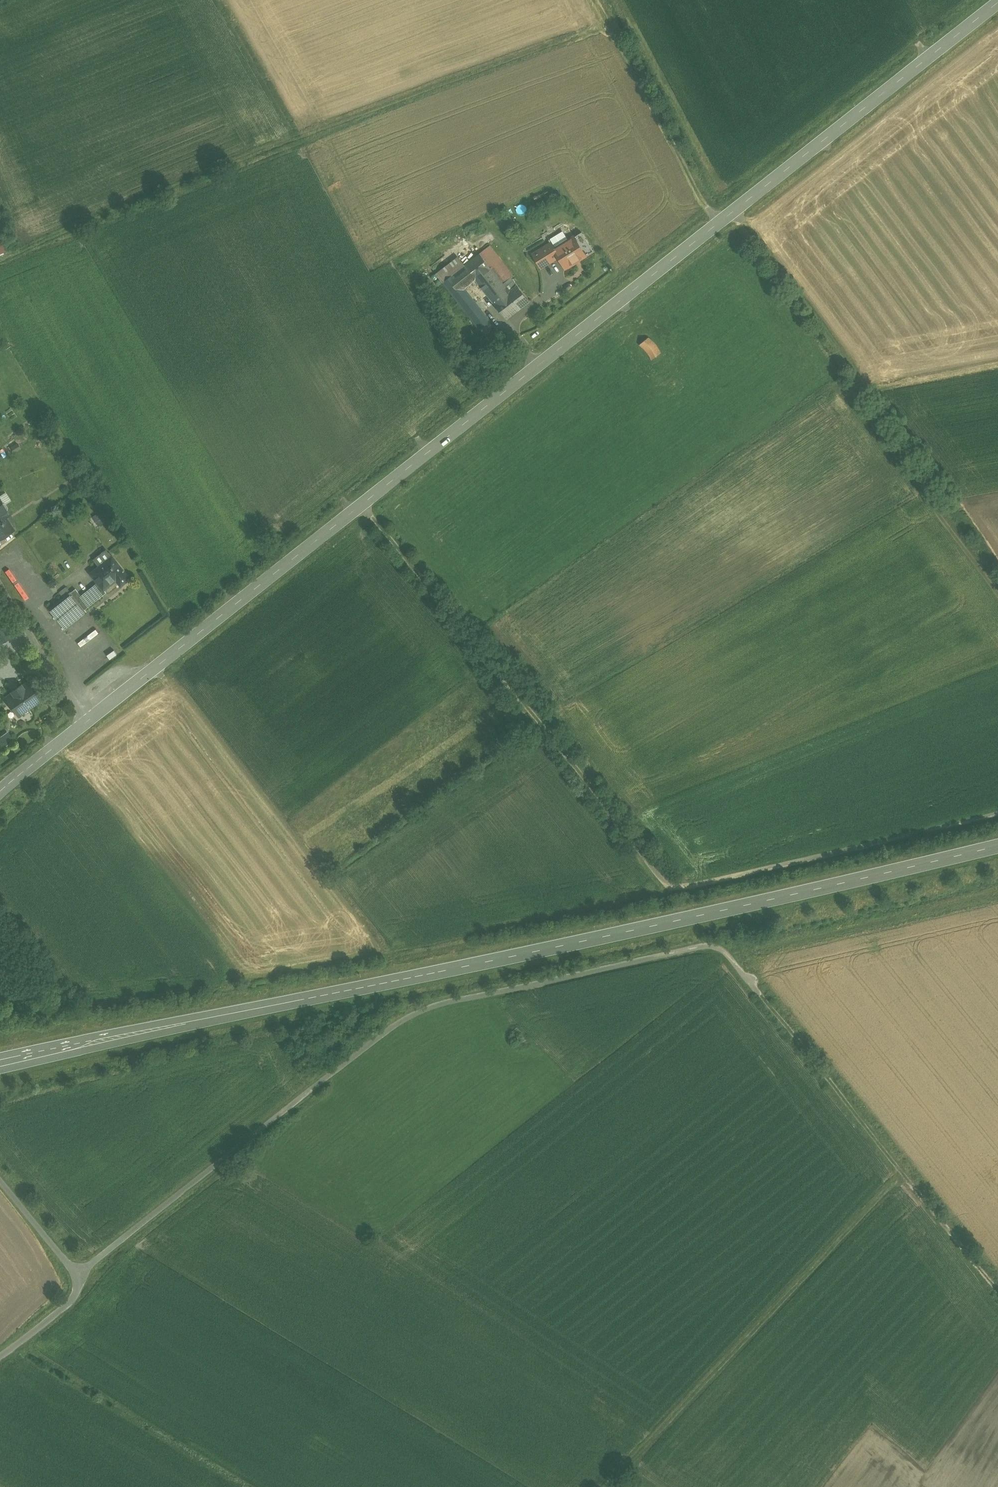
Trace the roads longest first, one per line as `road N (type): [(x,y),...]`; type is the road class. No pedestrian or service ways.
road 1 (tertiary): [(997,2),(88,719)]
road 2 (primary): [(229,1014),(997,846)]
road 3 (track): [(75,1272),(425,1010),(718,947)]
road 4 (track): [(357,509),(676,892)]
road 5 (track): [(997,1293),(718,947)]
road 6 (track): [(704,212),(599,29),(458,75)]
road 7 (unclassified): [(0,1181),(75,1272),(69,1300),(0,1361)]
road 8 (primary): [(0,1070),(229,1014)]
road 9 (primary): [(229,1014),(0,1058)]
road 10 (unclassified): [(0,585),(88,719)]

